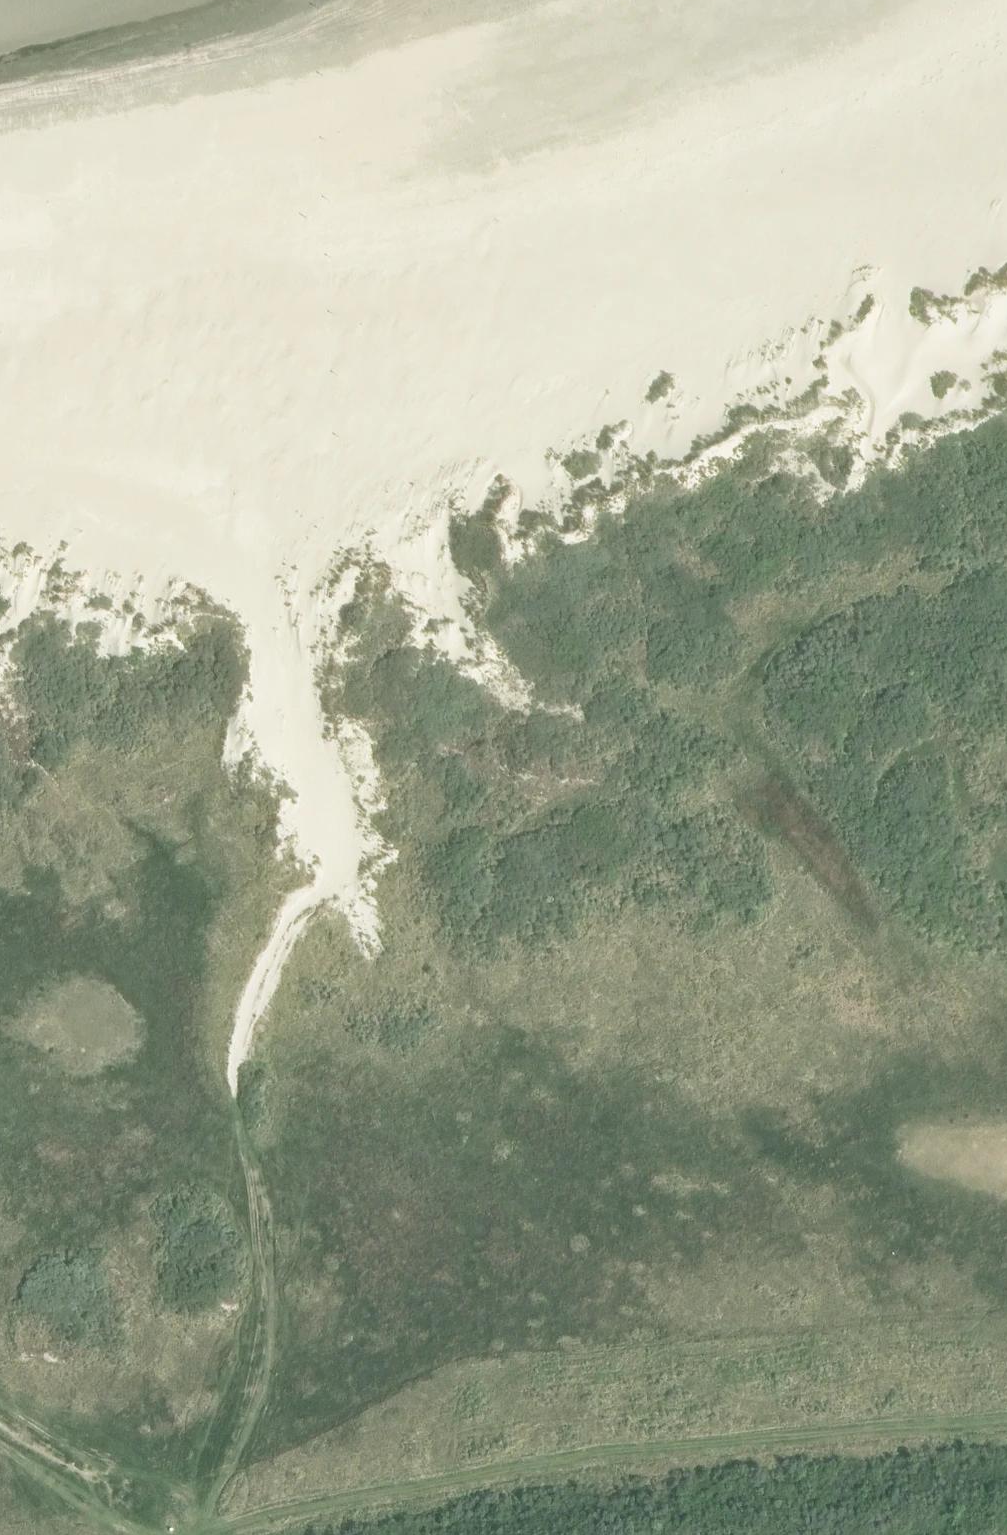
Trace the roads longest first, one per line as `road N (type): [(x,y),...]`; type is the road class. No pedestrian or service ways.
road 1 (track): [(156,1534),(107,1495),(0,1432)]

